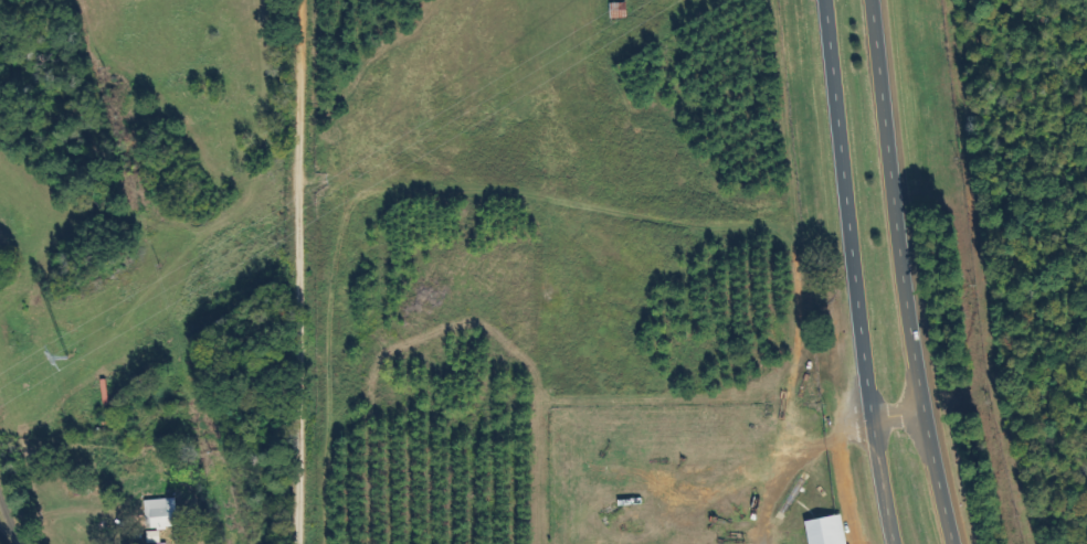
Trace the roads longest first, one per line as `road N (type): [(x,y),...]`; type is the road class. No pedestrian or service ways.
road 1 (trunk): [(954,543),(910,323),(873,0)]
road 2 (trunk): [(826,0),(859,333),(893,543)]
road 3 (residential): [(298,543),(292,0)]

